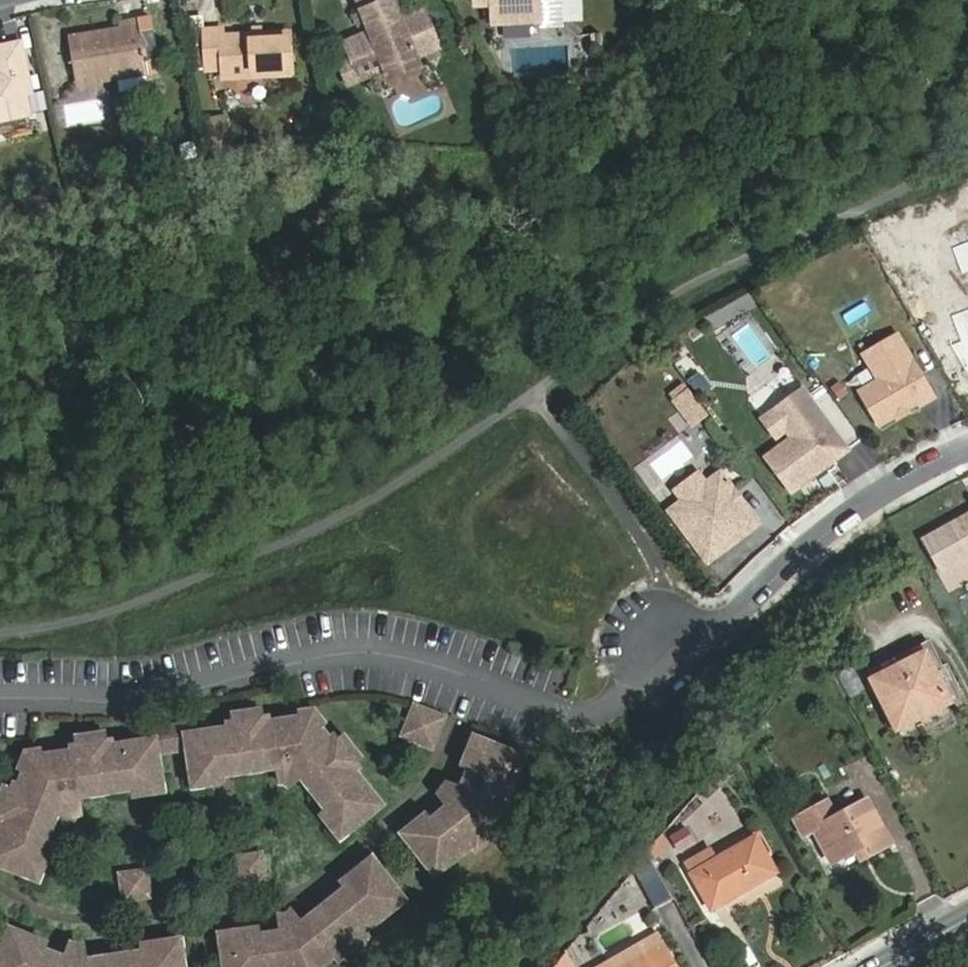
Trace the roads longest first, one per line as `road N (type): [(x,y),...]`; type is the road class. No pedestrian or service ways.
road 1 (residential): [(967,447),(821,536),(729,619),(667,644)]

